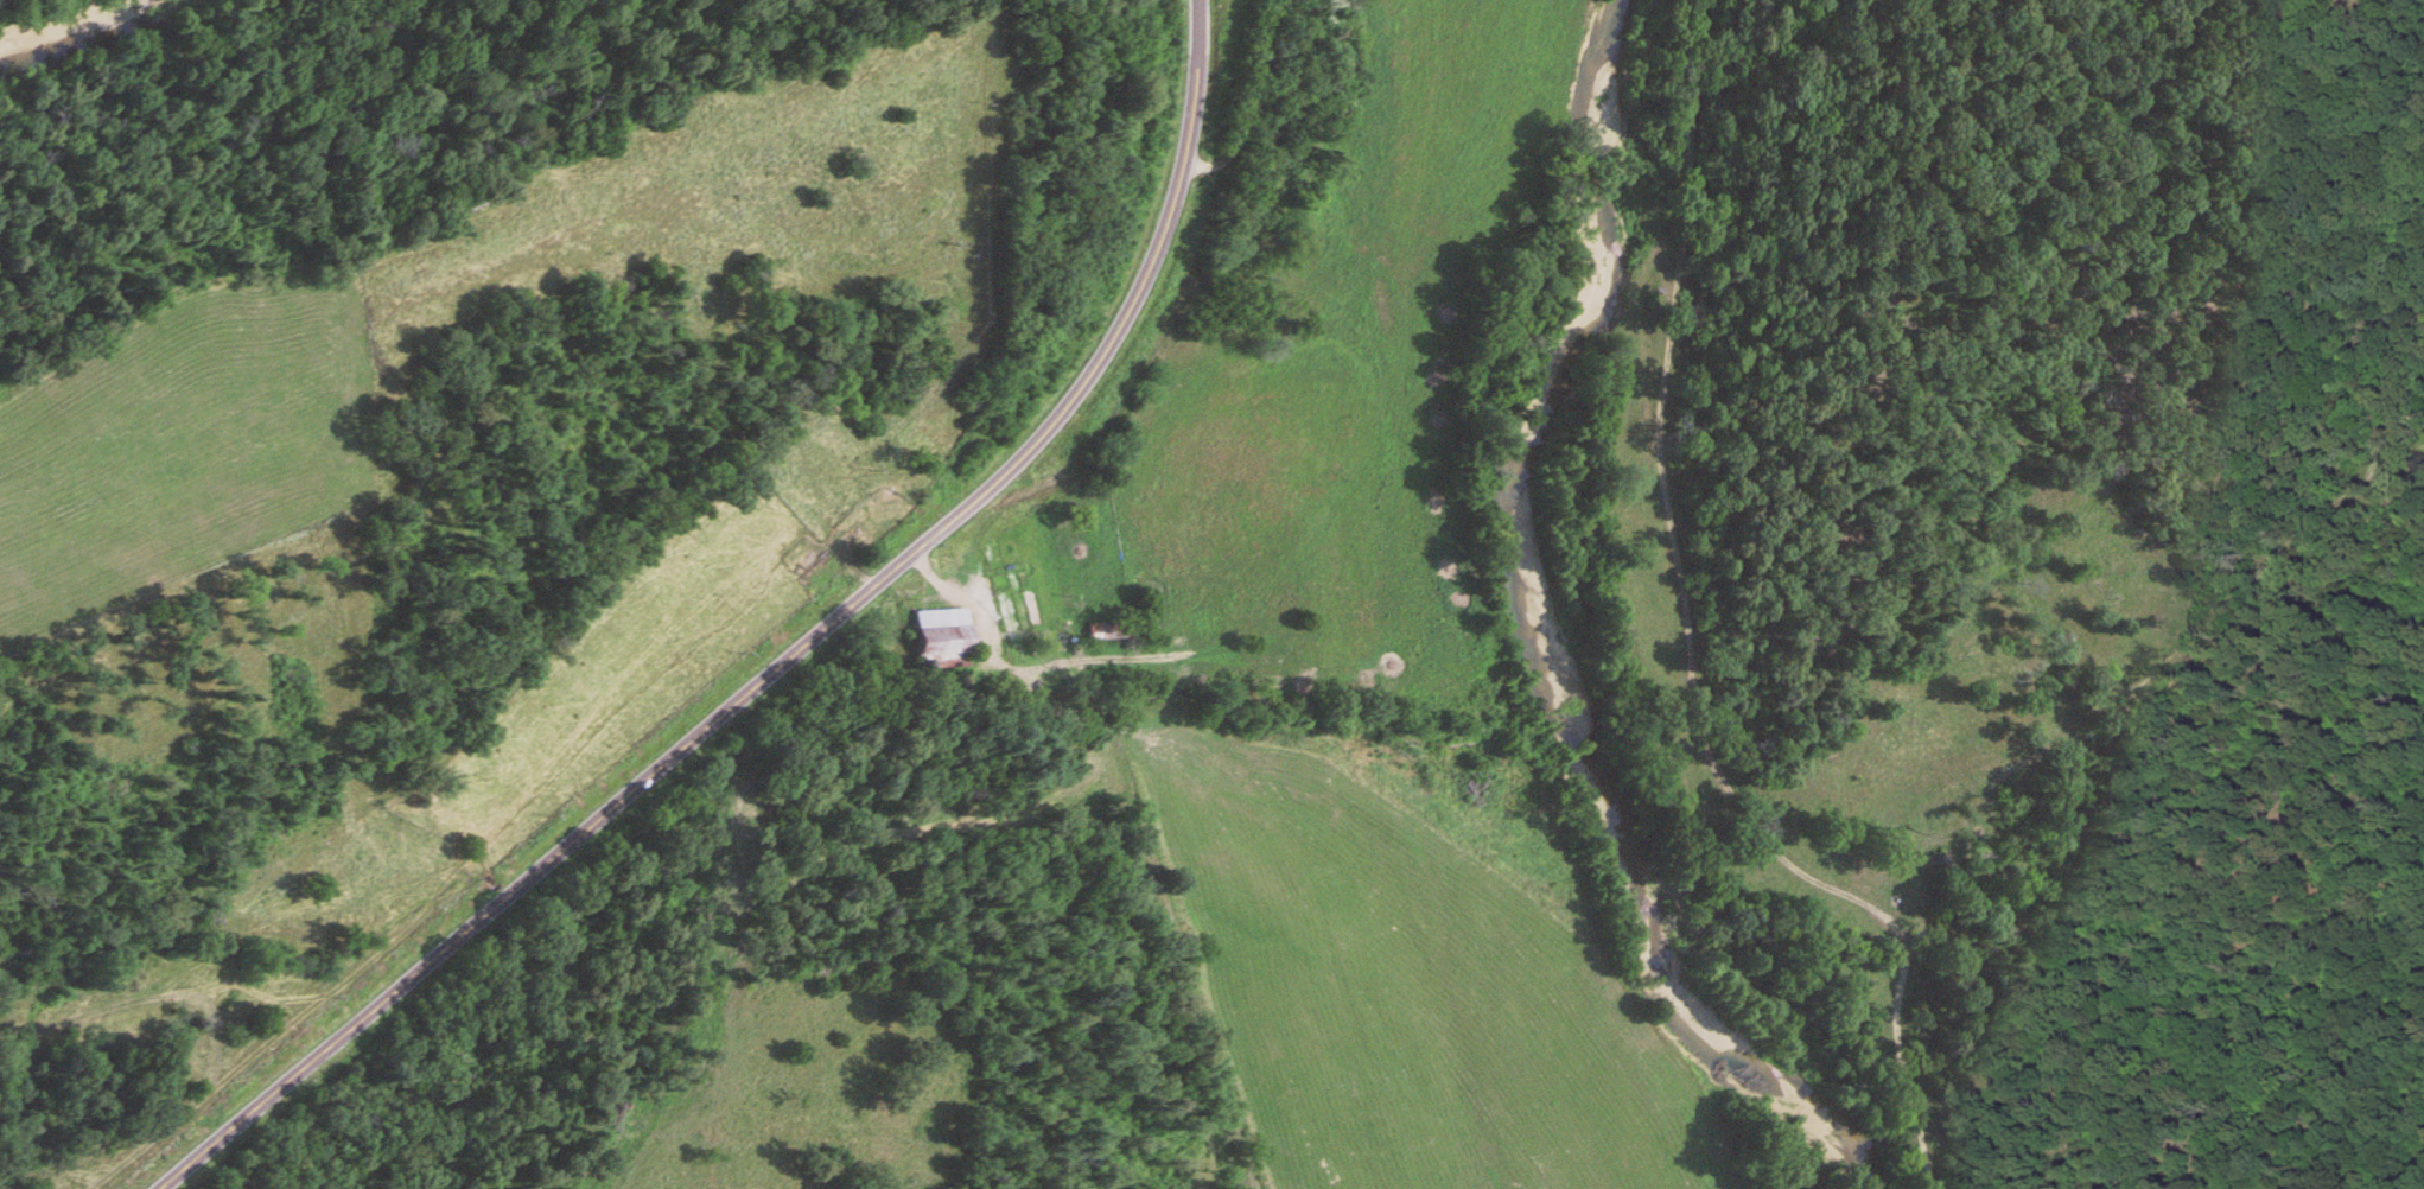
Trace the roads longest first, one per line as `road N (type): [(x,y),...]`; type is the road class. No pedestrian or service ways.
road 1 (secondary): [(151,1188),(892,565),(1064,396),(1141,282),(1188,139),(1195,0)]

